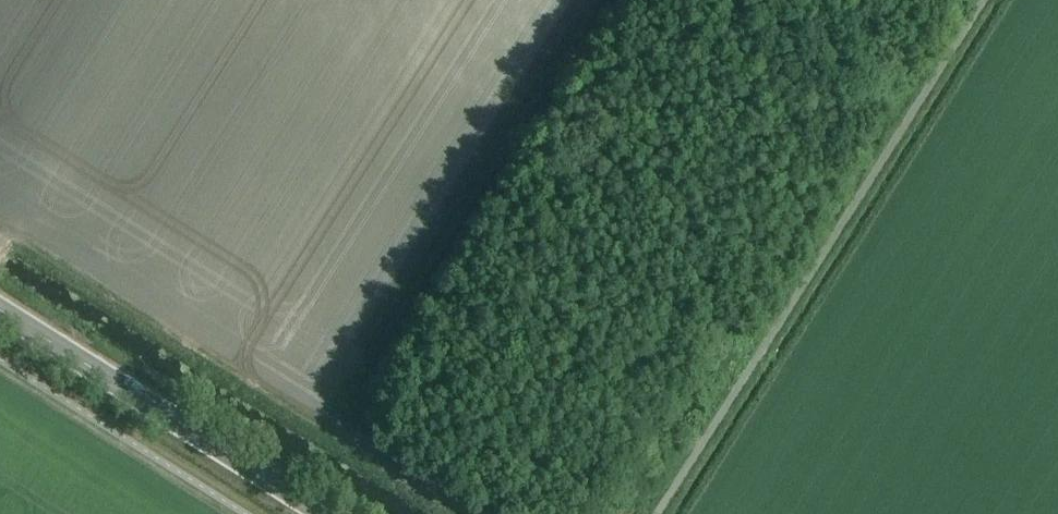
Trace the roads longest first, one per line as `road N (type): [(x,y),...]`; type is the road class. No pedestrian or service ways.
road 1 (track): [(639,513),(967,0)]
road 2 (tertiary): [(0,310),(324,513)]
road 3 (track): [(335,428),(475,513)]

